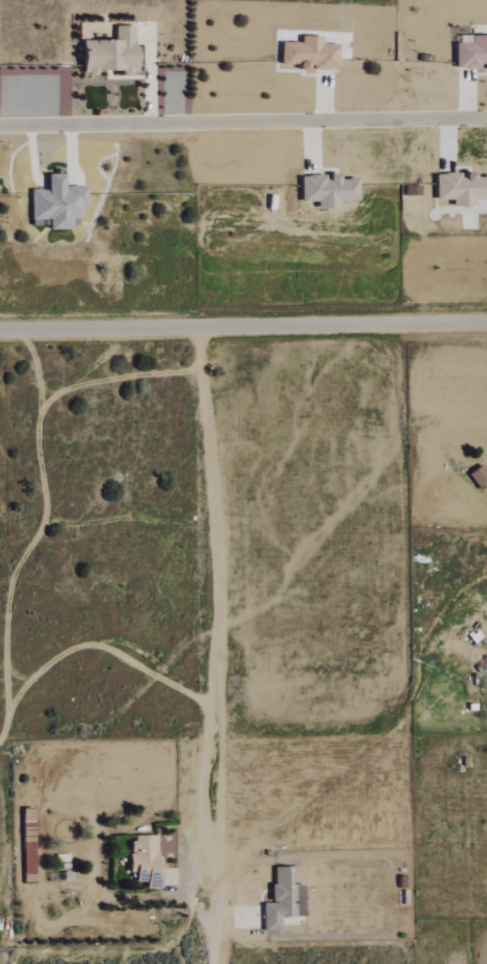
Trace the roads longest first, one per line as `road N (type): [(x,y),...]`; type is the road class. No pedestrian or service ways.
road 1 (residential): [(212,883),(199,329)]
road 2 (residential): [(0,332),(486,321)]
road 3 (residential): [(0,127),(486,120)]

